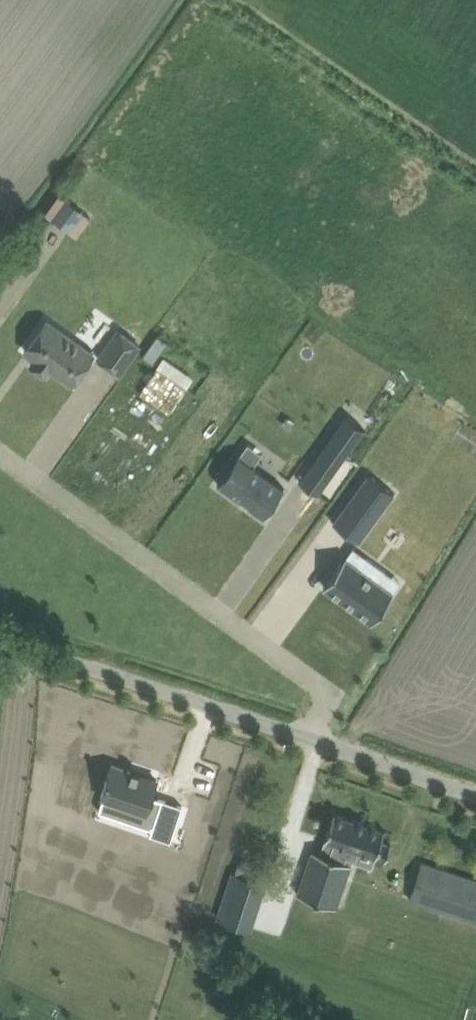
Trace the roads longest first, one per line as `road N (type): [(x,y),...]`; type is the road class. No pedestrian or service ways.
road 1 (unclassified): [(475,797),(0,642)]

